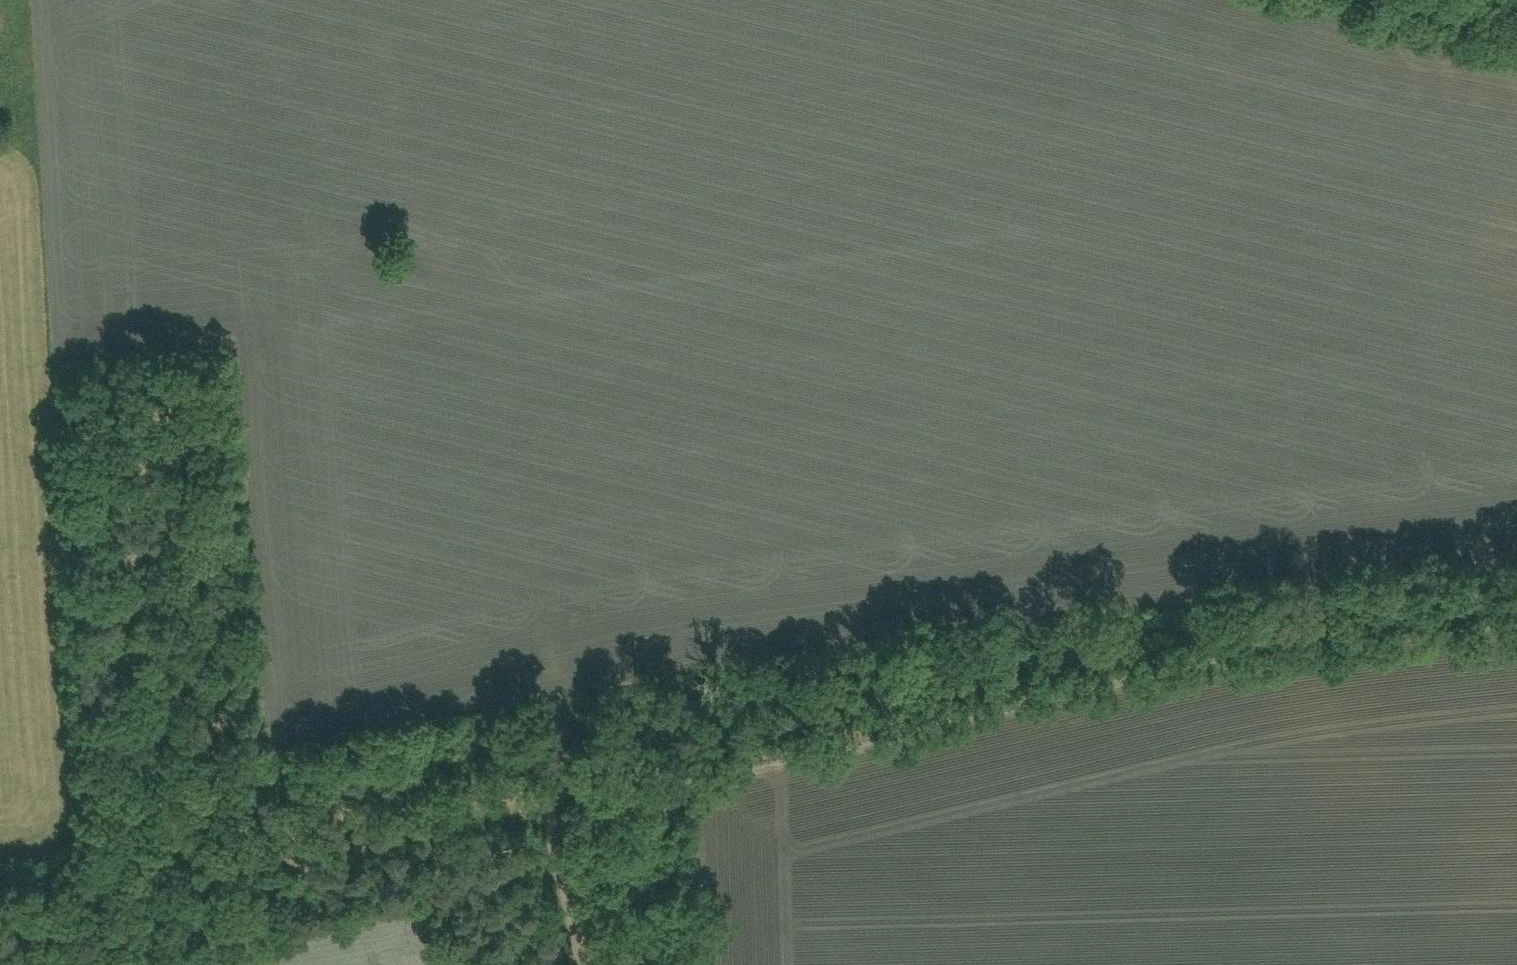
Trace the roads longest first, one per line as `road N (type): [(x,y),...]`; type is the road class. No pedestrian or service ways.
road 1 (track): [(0,889),(128,852),(536,781),(557,786)]
road 2 (track): [(557,786),(551,830),(585,964)]

